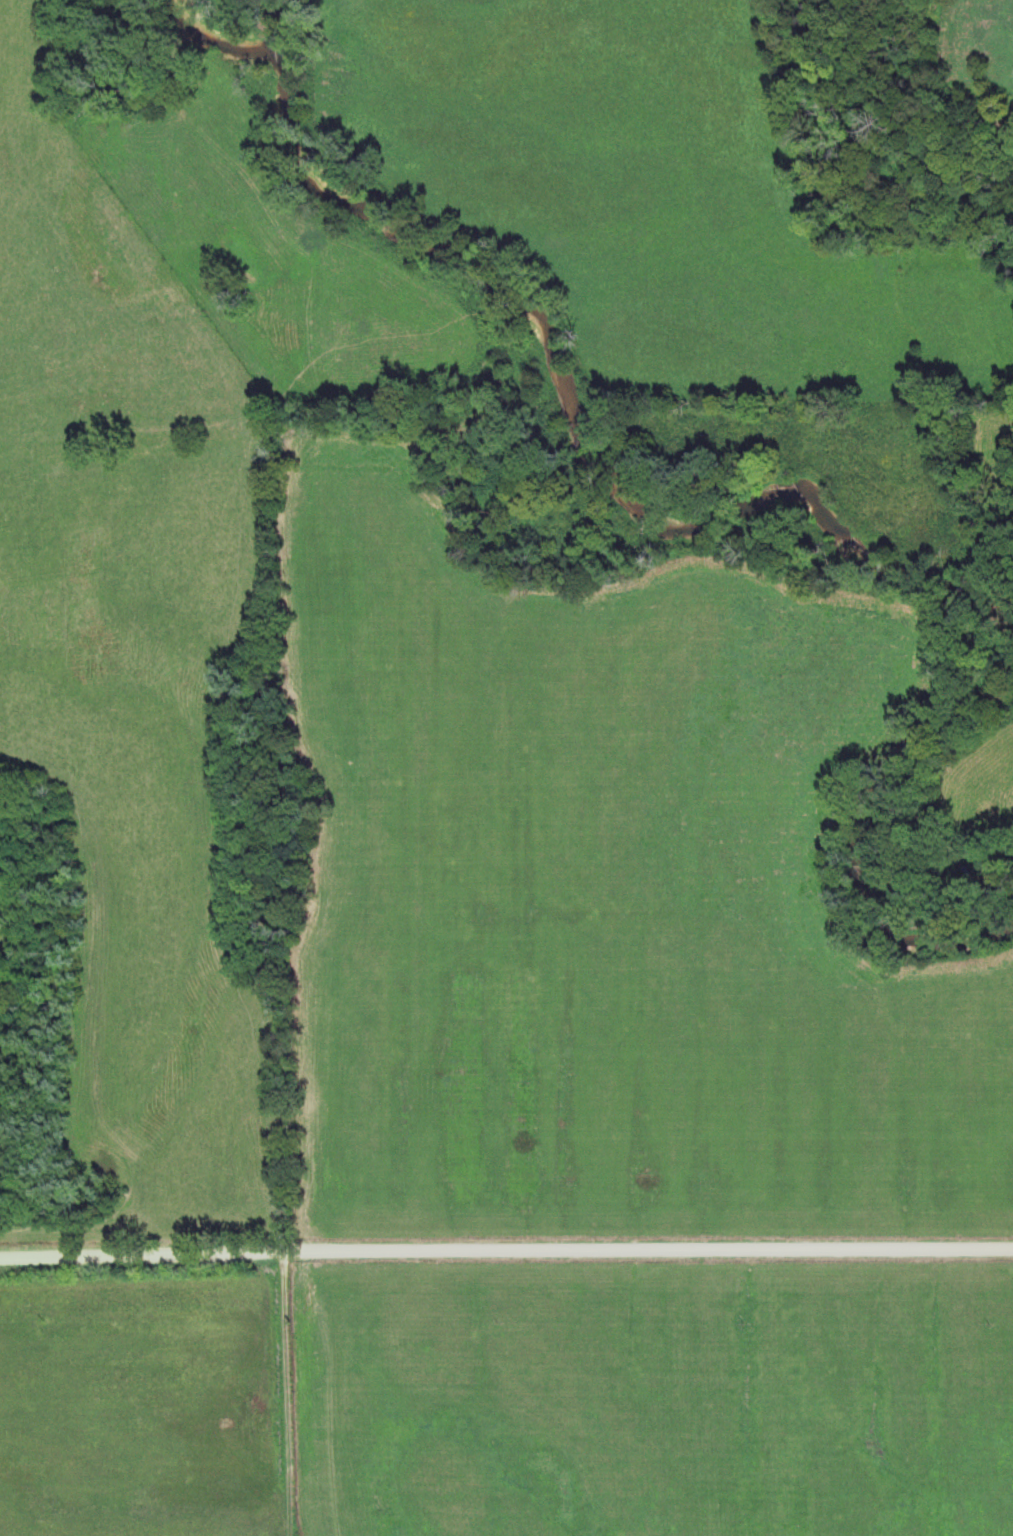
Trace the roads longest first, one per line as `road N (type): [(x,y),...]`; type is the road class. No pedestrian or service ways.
road 1 (residential): [(1012,1252),(0,1261)]

